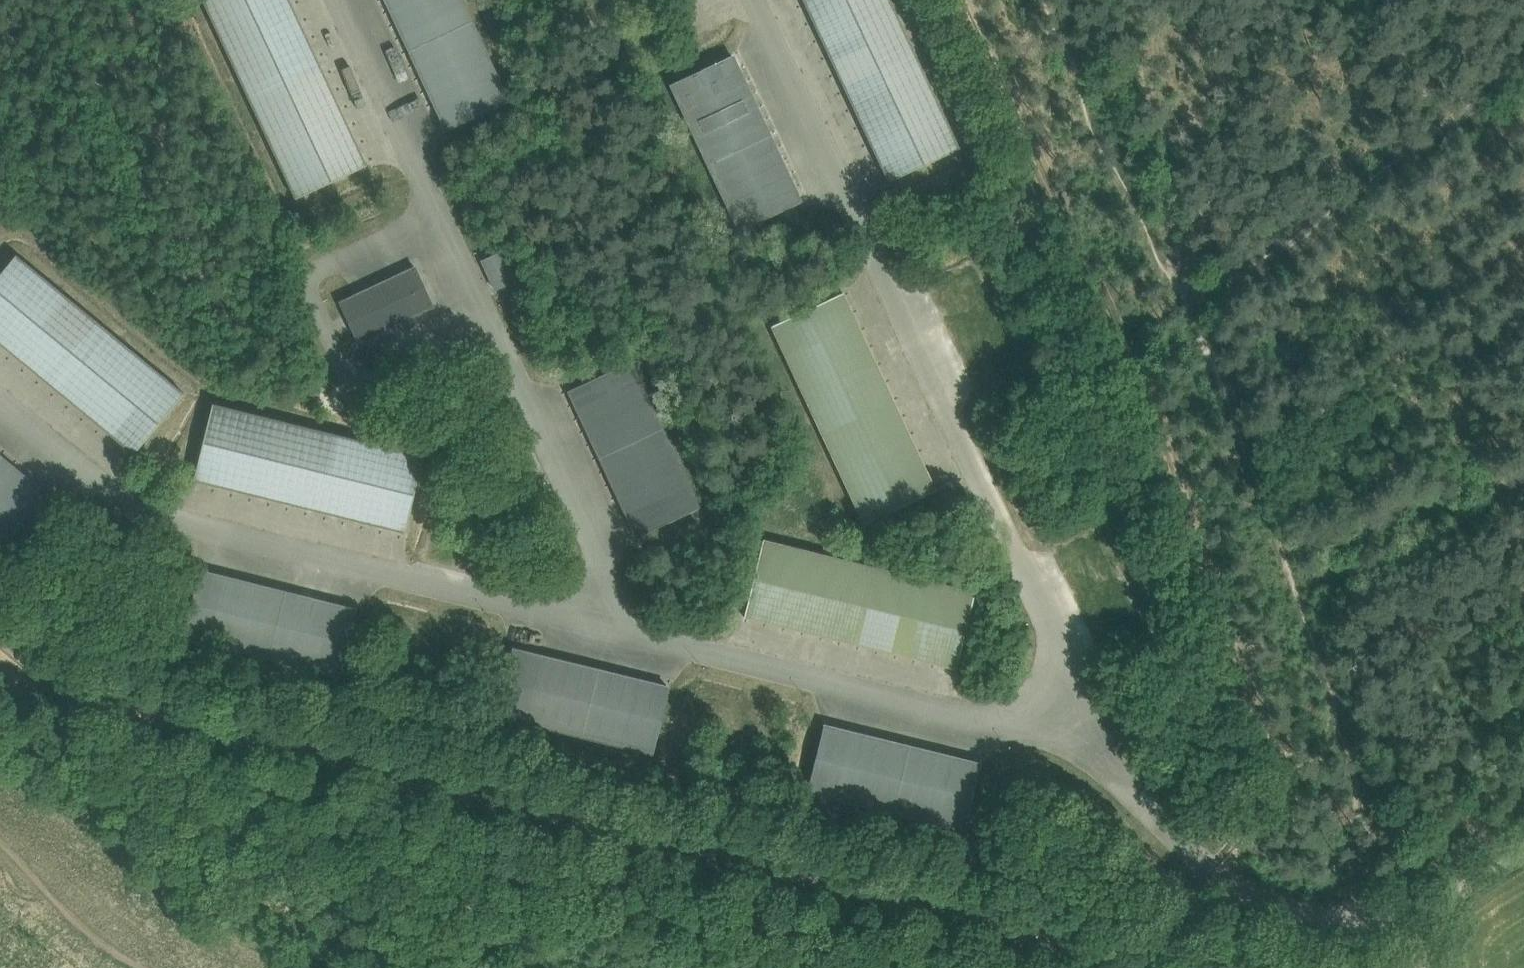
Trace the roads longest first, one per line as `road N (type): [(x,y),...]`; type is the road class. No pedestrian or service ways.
road 1 (track): [(1415,920),(1326,735),(1183,318),(1035,0)]
road 2 (track): [(1293,777),(1230,854),(1116,948),(582,819)]
road 3 (track): [(582,819),(70,703),(33,698),(0,710)]
road 4 (track): [(1210,302),(1523,55)]
road 5 (track): [(1415,920),(1523,857)]

